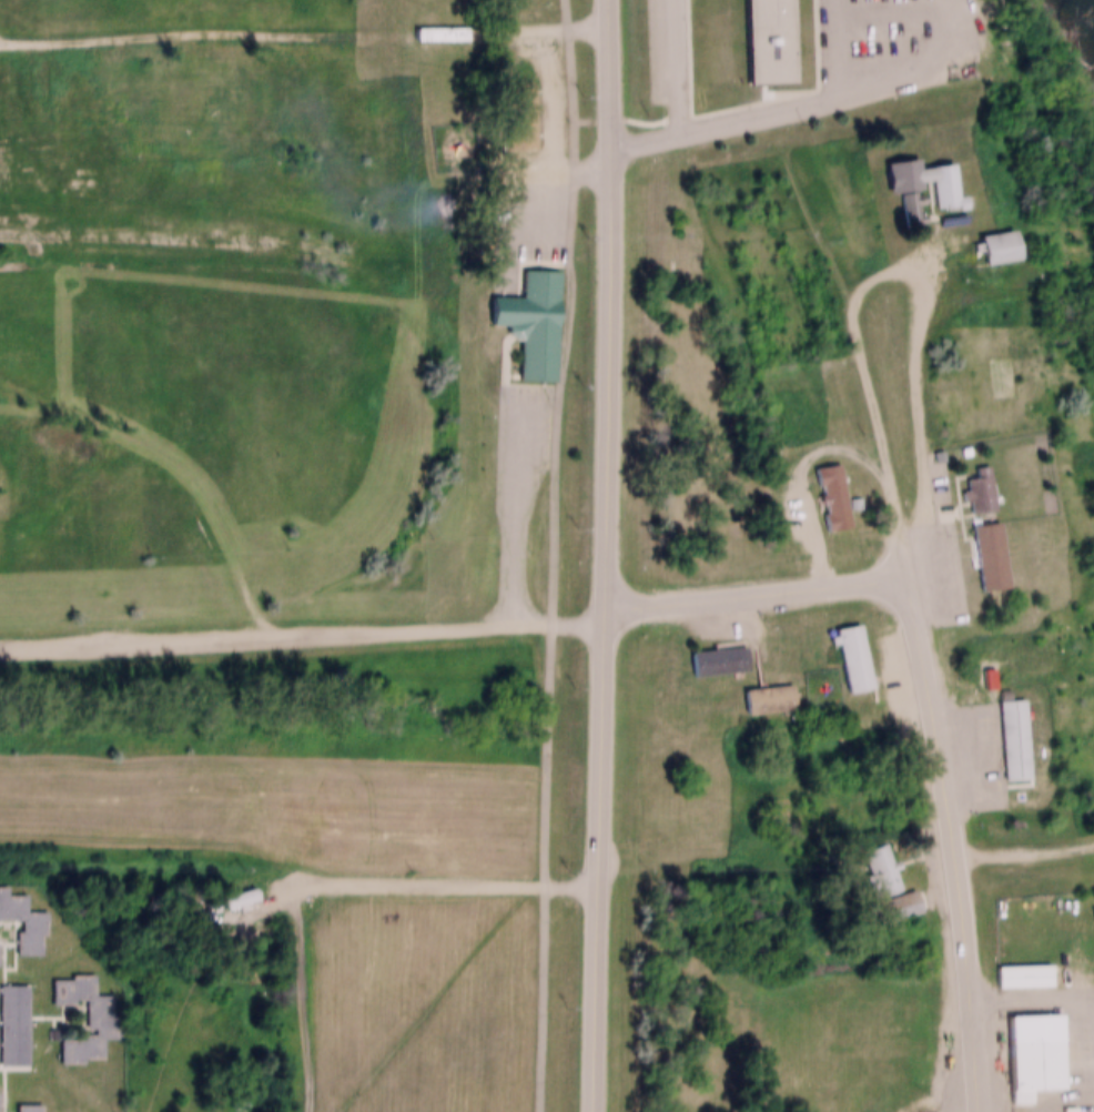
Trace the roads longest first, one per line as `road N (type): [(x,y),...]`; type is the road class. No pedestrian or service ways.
road 1 (tertiary): [(592,1111),(610,375),(609,0)]
road 2 (residential): [(976,1111),(965,952),(910,574)]
road 3 (track): [(519,30),(288,38),(125,31),(0,40)]
road 4 (track): [(265,637),(222,520),(179,465),(146,441),(0,376)]
road 5 (residential): [(910,574),(605,604)]
road 6 (track): [(0,486),(8,502),(33,505),(124,435)]

